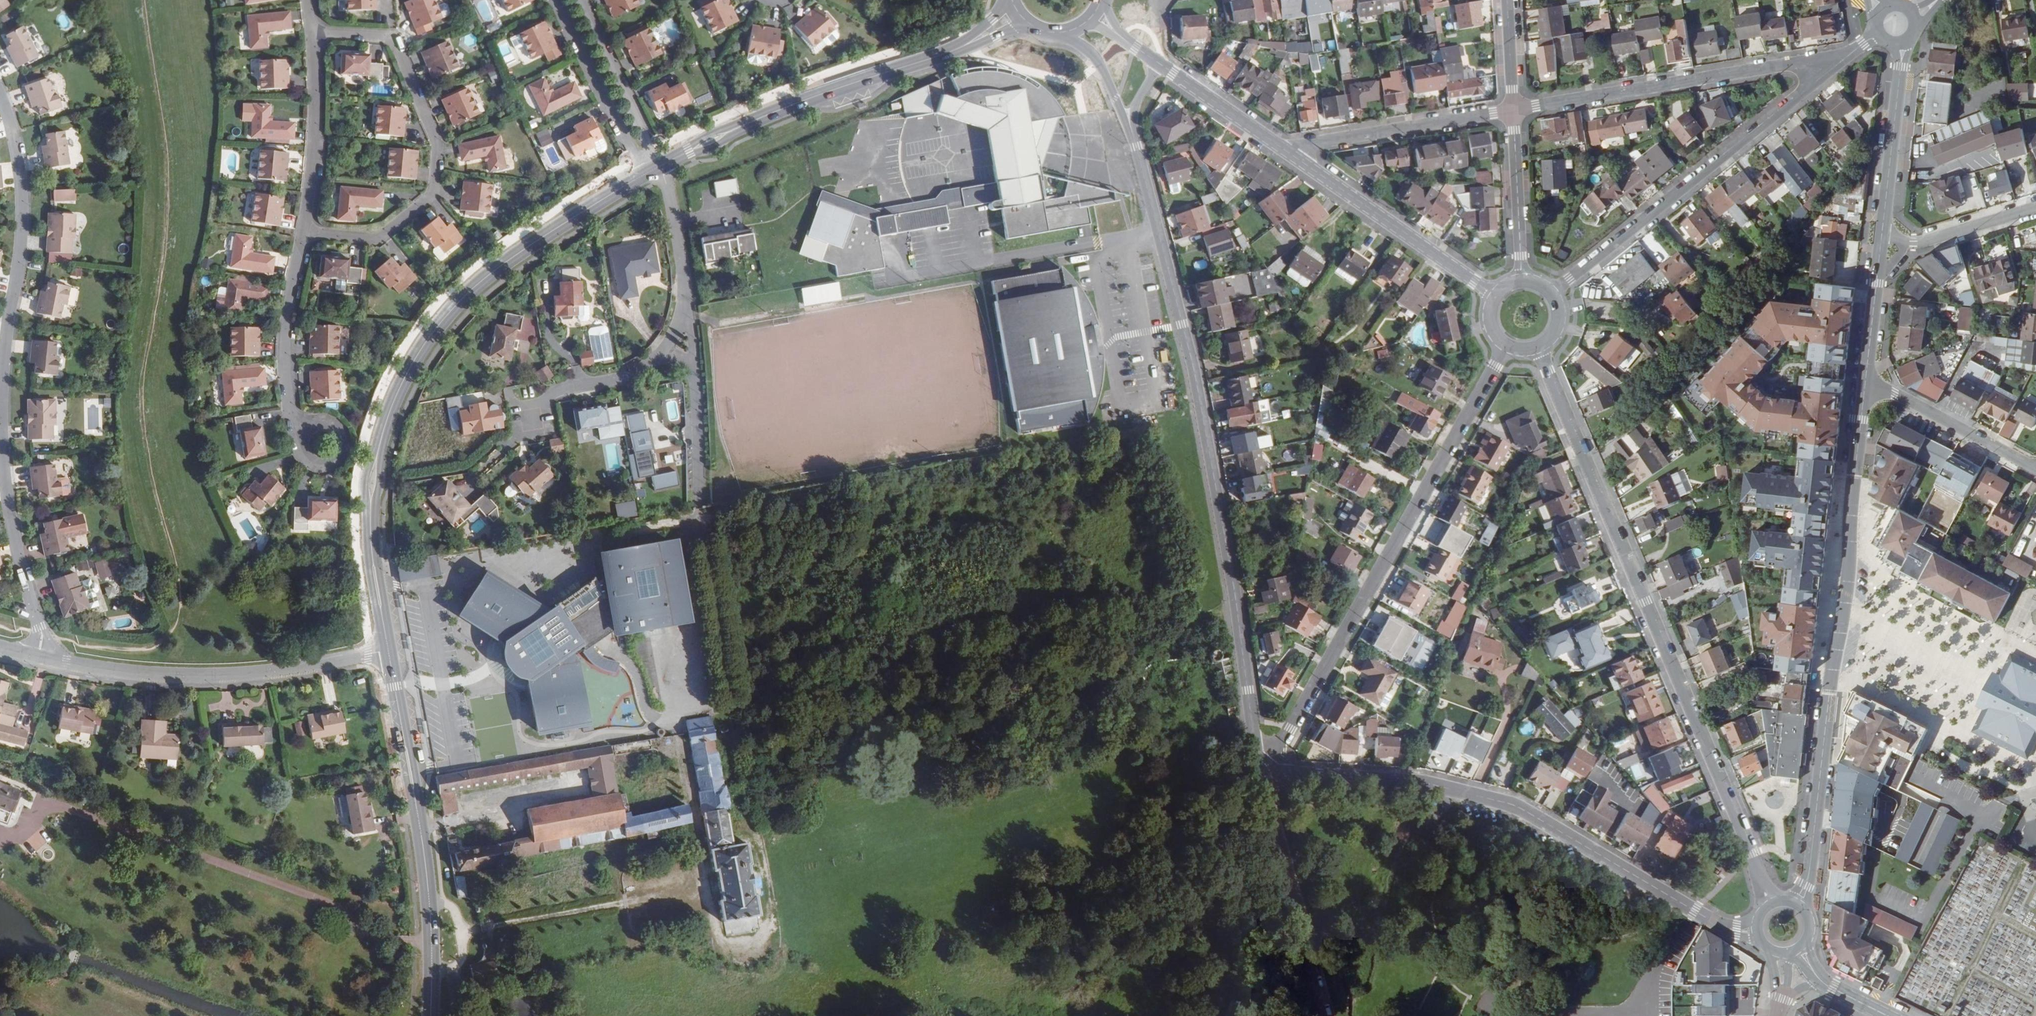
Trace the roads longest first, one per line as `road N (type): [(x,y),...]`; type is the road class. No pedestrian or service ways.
road 1 (residential): [(1133,134),(1192,361),(1259,775)]
road 2 (secondary): [(388,652),(371,547),(372,481),(409,370),(488,277),(654,169)]
road 3 (tertiary): [(1769,905),(1539,347)]
road 4 (residential): [(0,94),(16,152),(21,223),(0,431),(11,526),(42,661)]
road 5 (residential): [(1259,775),(1433,784),(1516,807),(1718,926),(1756,929)]
road 6 (tertiary): [(1865,386),(1844,603),(1797,906)]
road 7 (residential): [(1502,343),(1259,775)]
road 8 (secondary): [(654,169),(800,102),(960,49),(1016,11)]
road 9 (residential): [(305,233),(379,239),(432,194),(437,155),(392,37),(312,34)]
road 10 (secondary): [(430,1015),(425,859),(388,652)]
road 11 (residential): [(1551,295),(1829,71)]
road 12 (residential): [(388,652),(232,677),(42,661)]
road 13 (residential): [(1829,71),(1805,62),(1514,109)]
road 14 (tertiary): [(1284,150),(1497,295)]
road 15 (residential): [(1259,775),(1321,1015)]
road 16 (residential): [(1514,109),(1284,150)]
road 17 (residential): [(302,429),(291,409),(286,339),(305,233)]
road 18 (residential): [(305,233),(315,146),(312,34)]
road 19 (residential): [(557,0),(634,153),(654,169)]
road 20 (residential): [(1865,386),(2035,469)]
road 21 (residential): [(654,169),(576,0)]
road 22 (tertiary): [(1898,49),(1882,233)]
road 23 (residential): [(1514,109),(1523,282)]
road 24 (residential): [(666,352),(618,381),(544,394),(522,417)]
road 25 (residential): [(654,169),(665,177),(687,322)]
road 26 (residential): [(2035,208),(1924,242),(1882,233)]
road 27 (tertiary): [(1882,233),(1865,386)]
road 28 (tertiary): [(1159,62),(1284,150)]
road 29 (residential): [(1063,33),(1100,63),(1133,134)]
road 30 (residential): [(694,363),(700,488)]
road 31 (residential): [(298,443),(302,456),(320,467),(343,450),(332,422),(302,429)]

